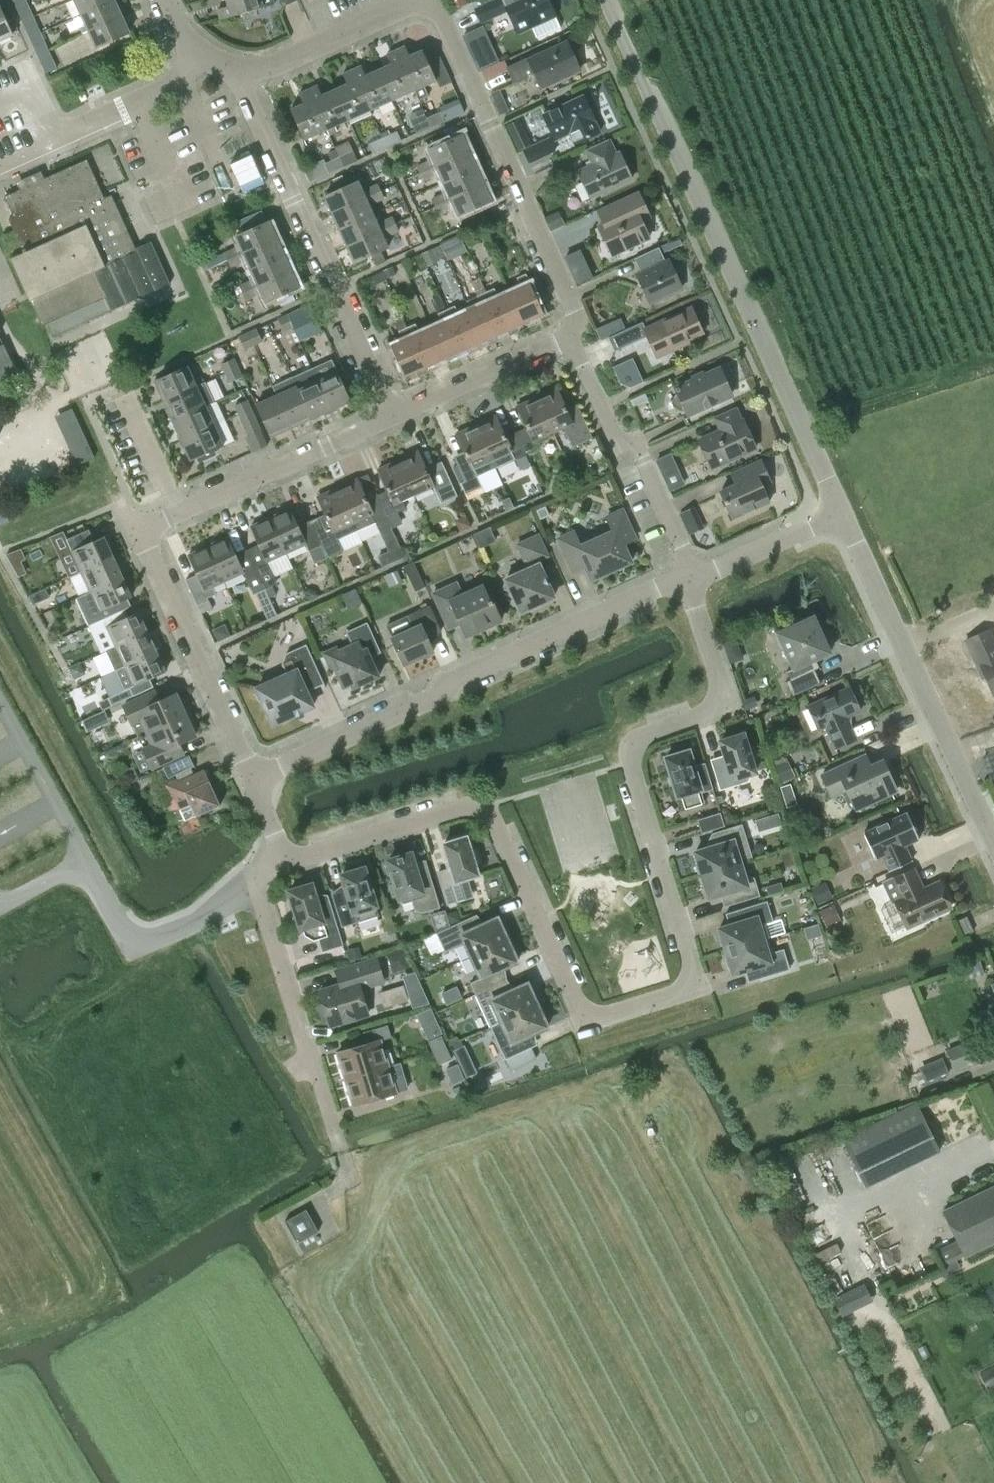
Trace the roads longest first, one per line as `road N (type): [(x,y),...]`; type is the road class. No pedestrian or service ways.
road 1 (residential): [(286,860),(474,804),(494,821),(581,1008),(606,1016),(683,989),(692,975),(627,752),(637,739),(719,698),(687,577)]
road 2 (residential): [(571,338),(574,309),(440,15),(425,4),(407,6),(275,66),(242,70)]
road 3 (residential): [(841,514),(606,0)]
road 4 (residential): [(687,577),(461,676),(431,699),(251,782)]
road 5 (residential): [(391,418),(244,92),(242,70)]
road 6 (residential): [(993,841),(841,514)]
road 7 (residential): [(332,1129),(255,882),(266,866),(286,860)]
road 8 (residential): [(138,531),(391,418)]
road 9 (residential): [(251,782),(138,531)]
road 10 (residential): [(687,577),(637,447),(615,437),(571,338)]
road 11 (residential): [(391,418),(571,338)]
road 12 (residential): [(198,51),(181,84),(56,141)]
road 13 (residential): [(841,514),(687,577)]

